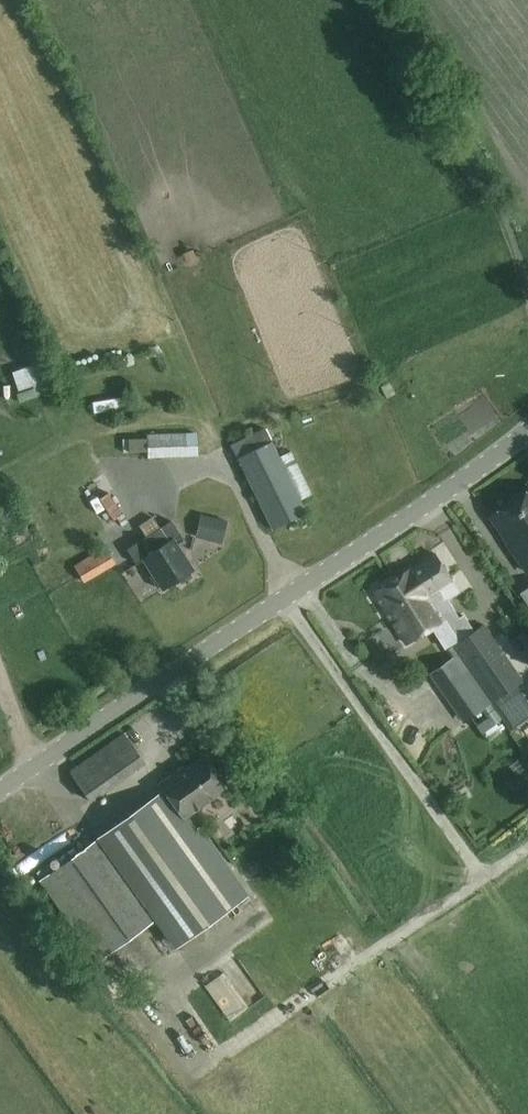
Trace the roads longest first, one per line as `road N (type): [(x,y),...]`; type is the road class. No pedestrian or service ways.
road 1 (unclassified): [(0,784),(527,429)]

